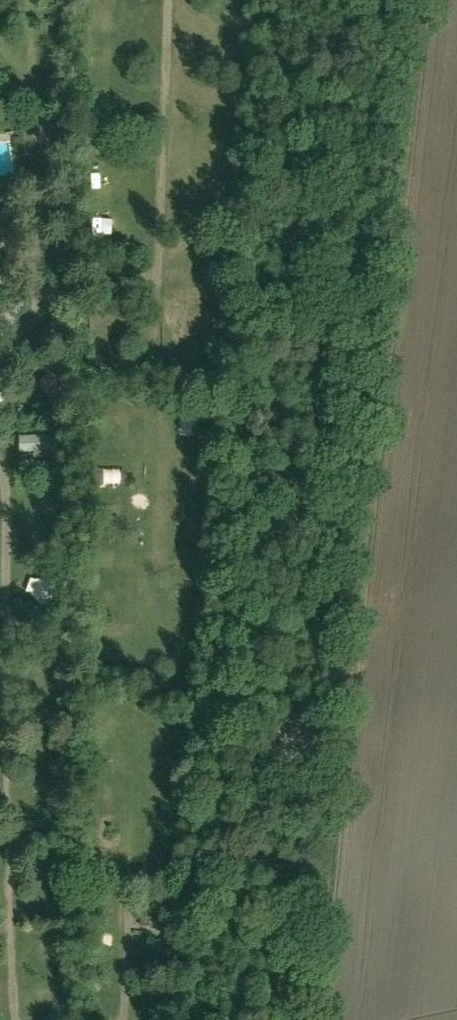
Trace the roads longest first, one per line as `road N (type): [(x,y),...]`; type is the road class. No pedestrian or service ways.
road 1 (track): [(158,279),(177,310),(153,451),(144,664)]
road 2 (track): [(124,1019),(139,725)]

